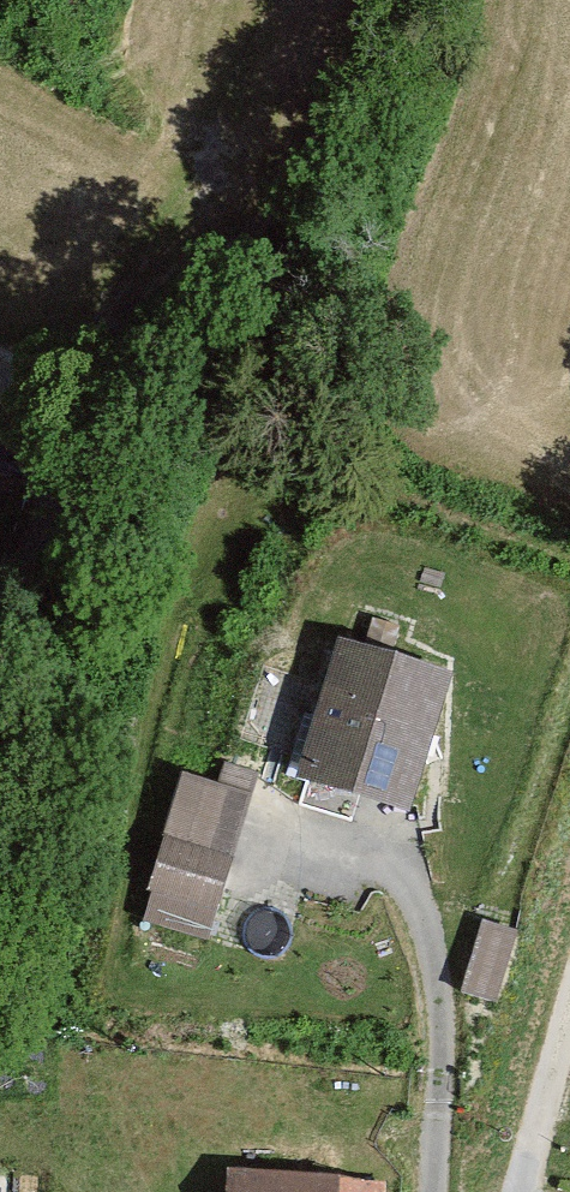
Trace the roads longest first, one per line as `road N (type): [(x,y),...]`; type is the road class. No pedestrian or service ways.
road 1 (track): [(93,355),(207,0)]
road 2 (residential): [(0,658),(93,355)]
road 3 (track): [(523,1191),(569,1037)]

